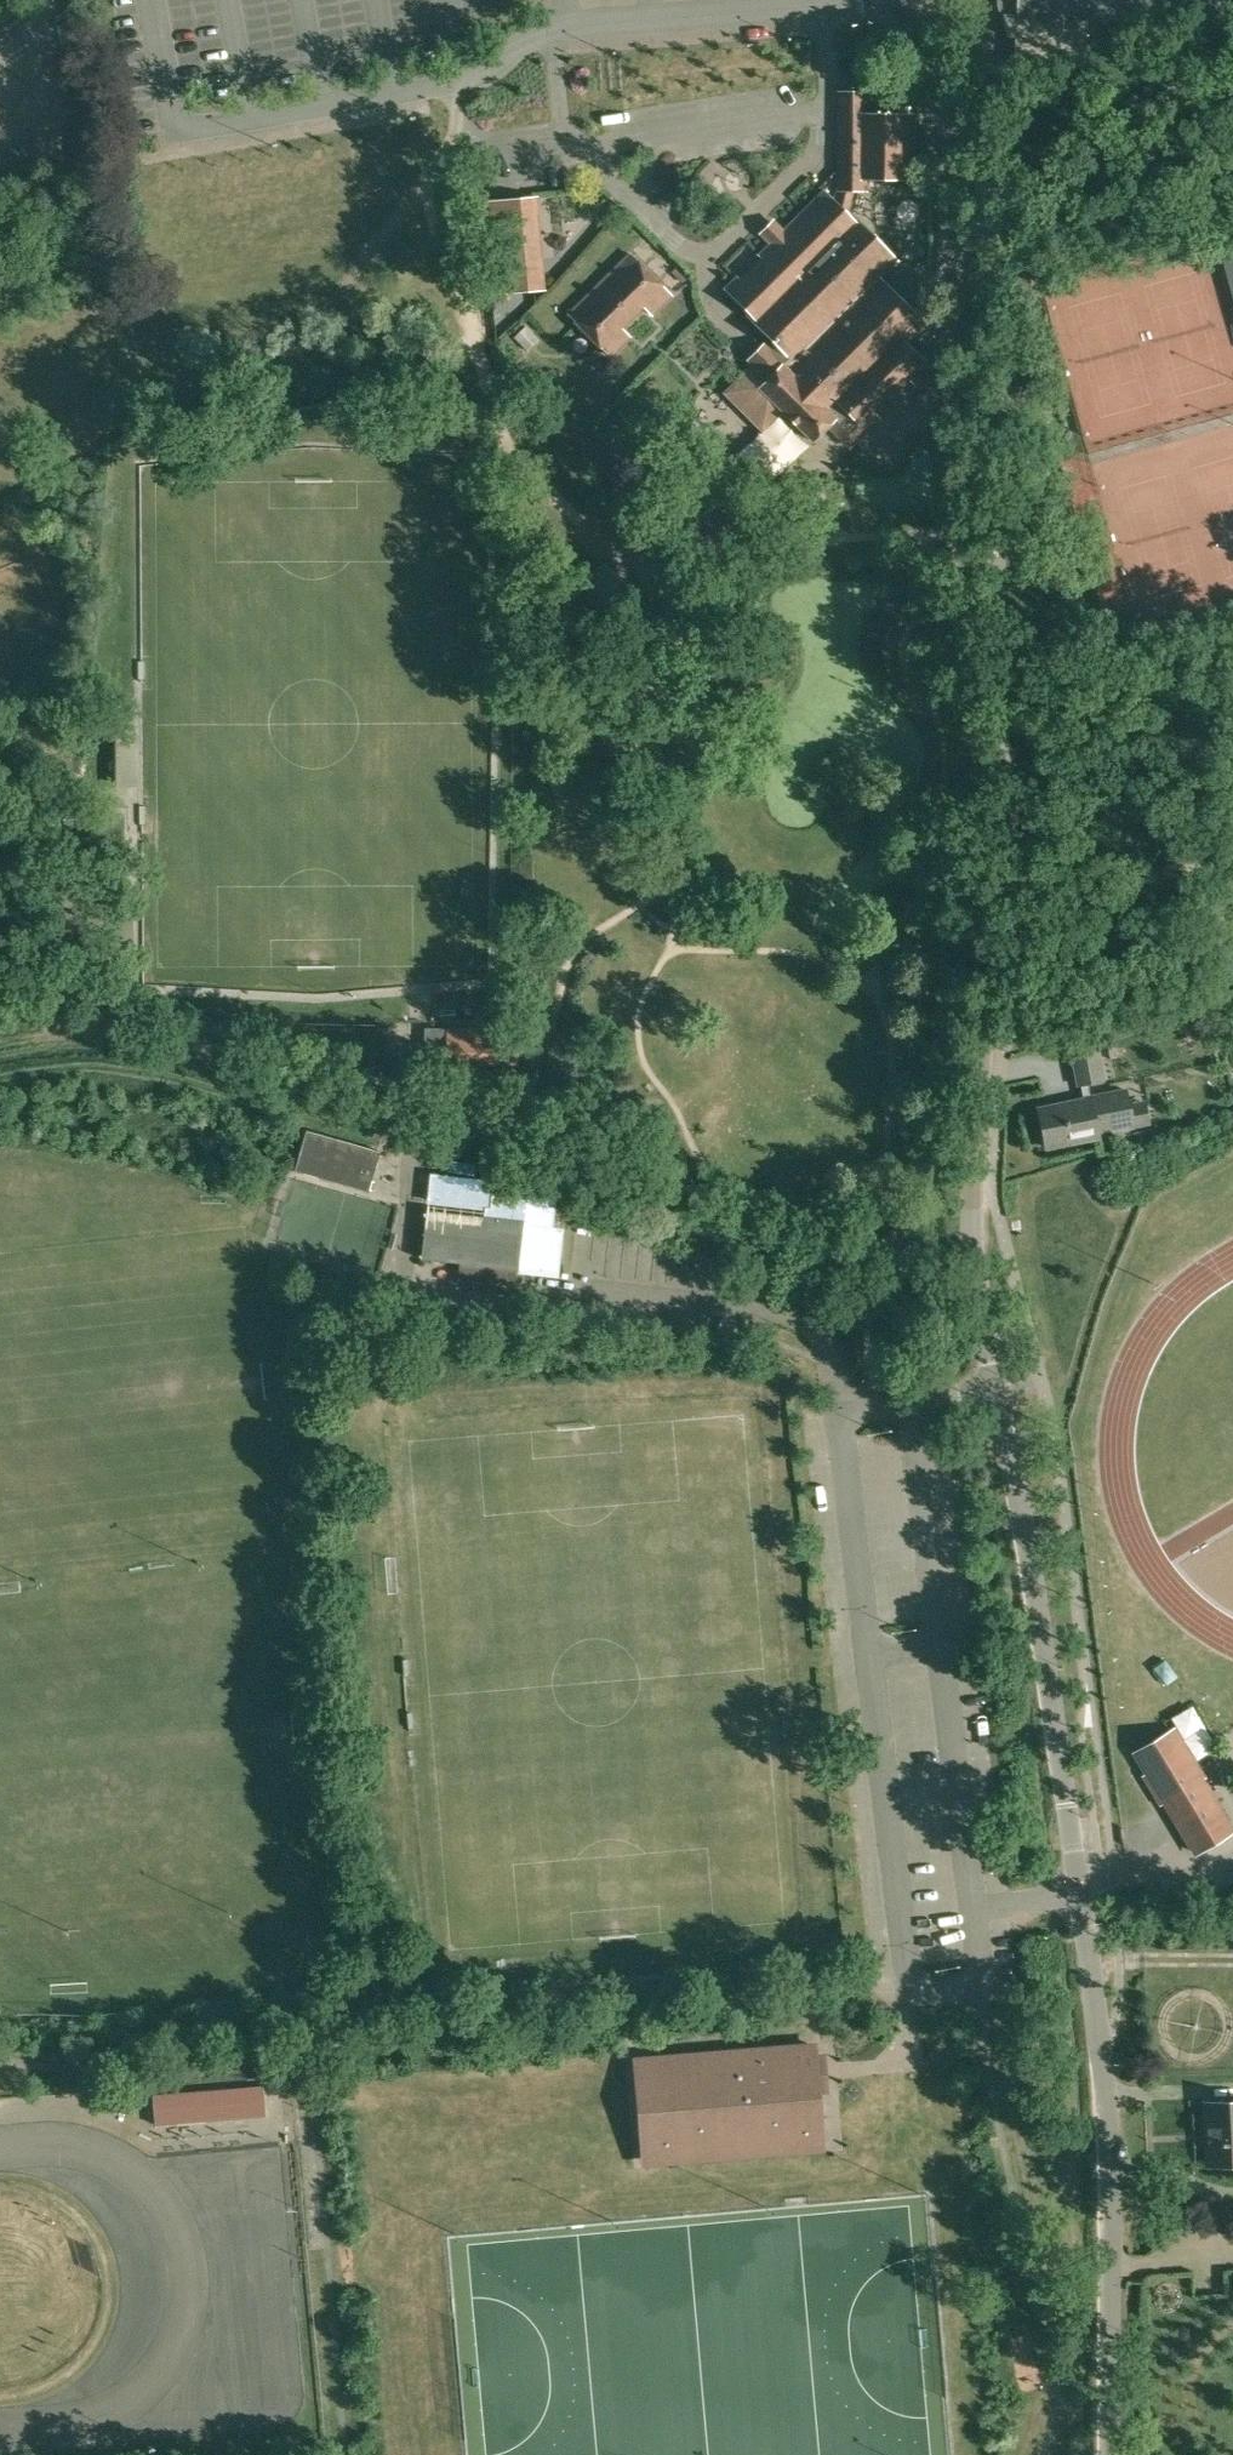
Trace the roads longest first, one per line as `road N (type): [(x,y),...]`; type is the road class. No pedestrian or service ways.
road 1 (unclassified): [(1109,2454),(1103,2046),(1032,1572),(973,1257),(985,975),(952,167),(909,0)]

